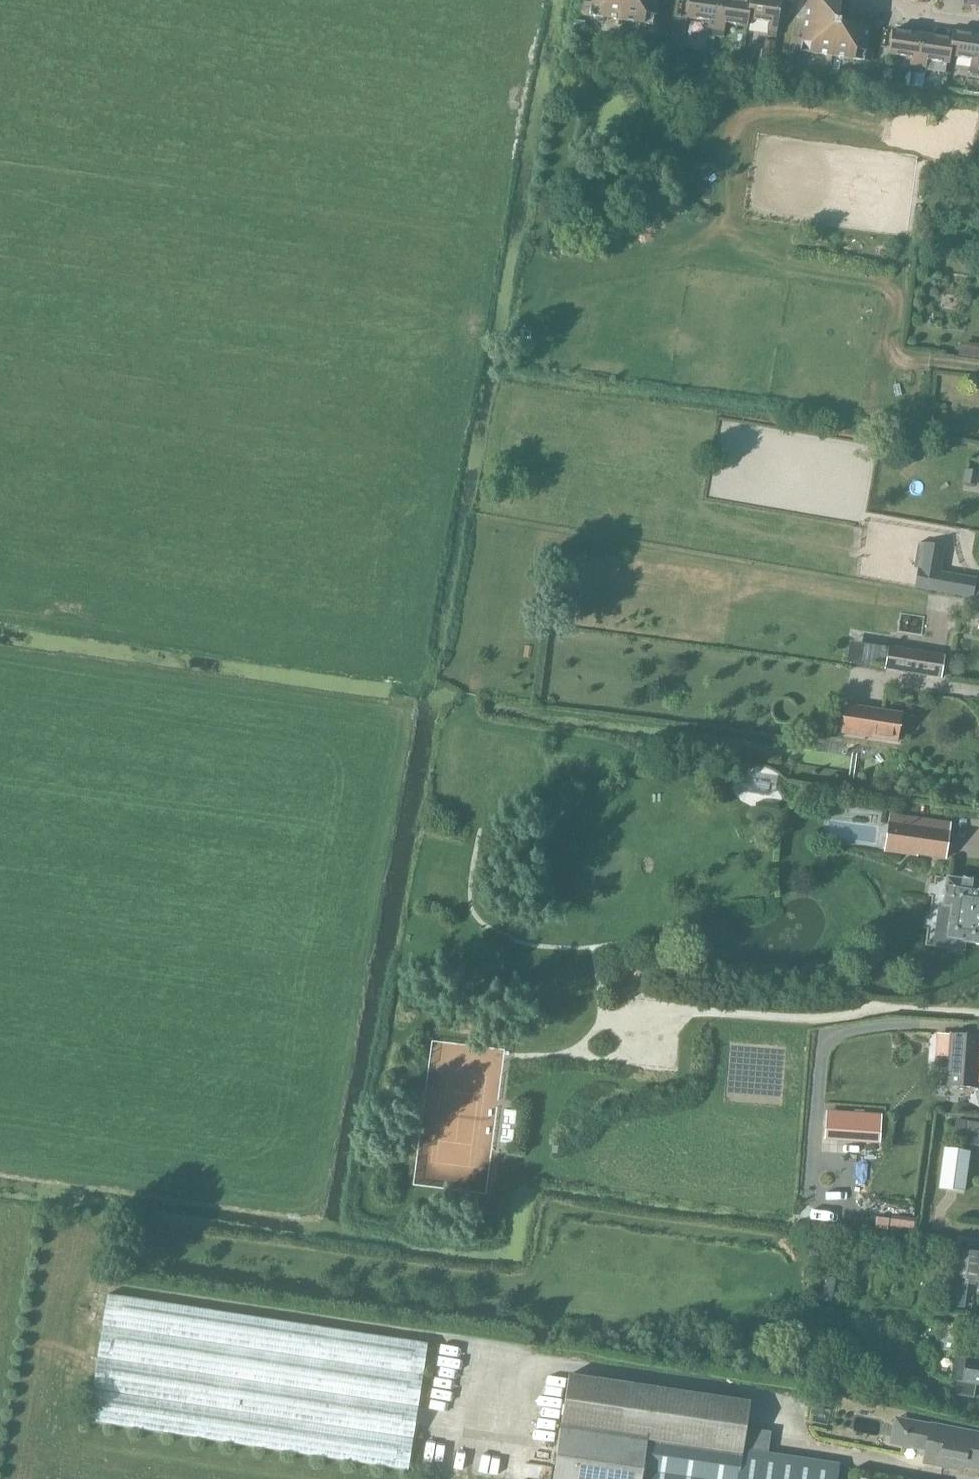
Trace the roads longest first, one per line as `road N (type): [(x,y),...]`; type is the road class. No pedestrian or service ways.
road 1 (track): [(902,247),(892,354),(978,366)]

